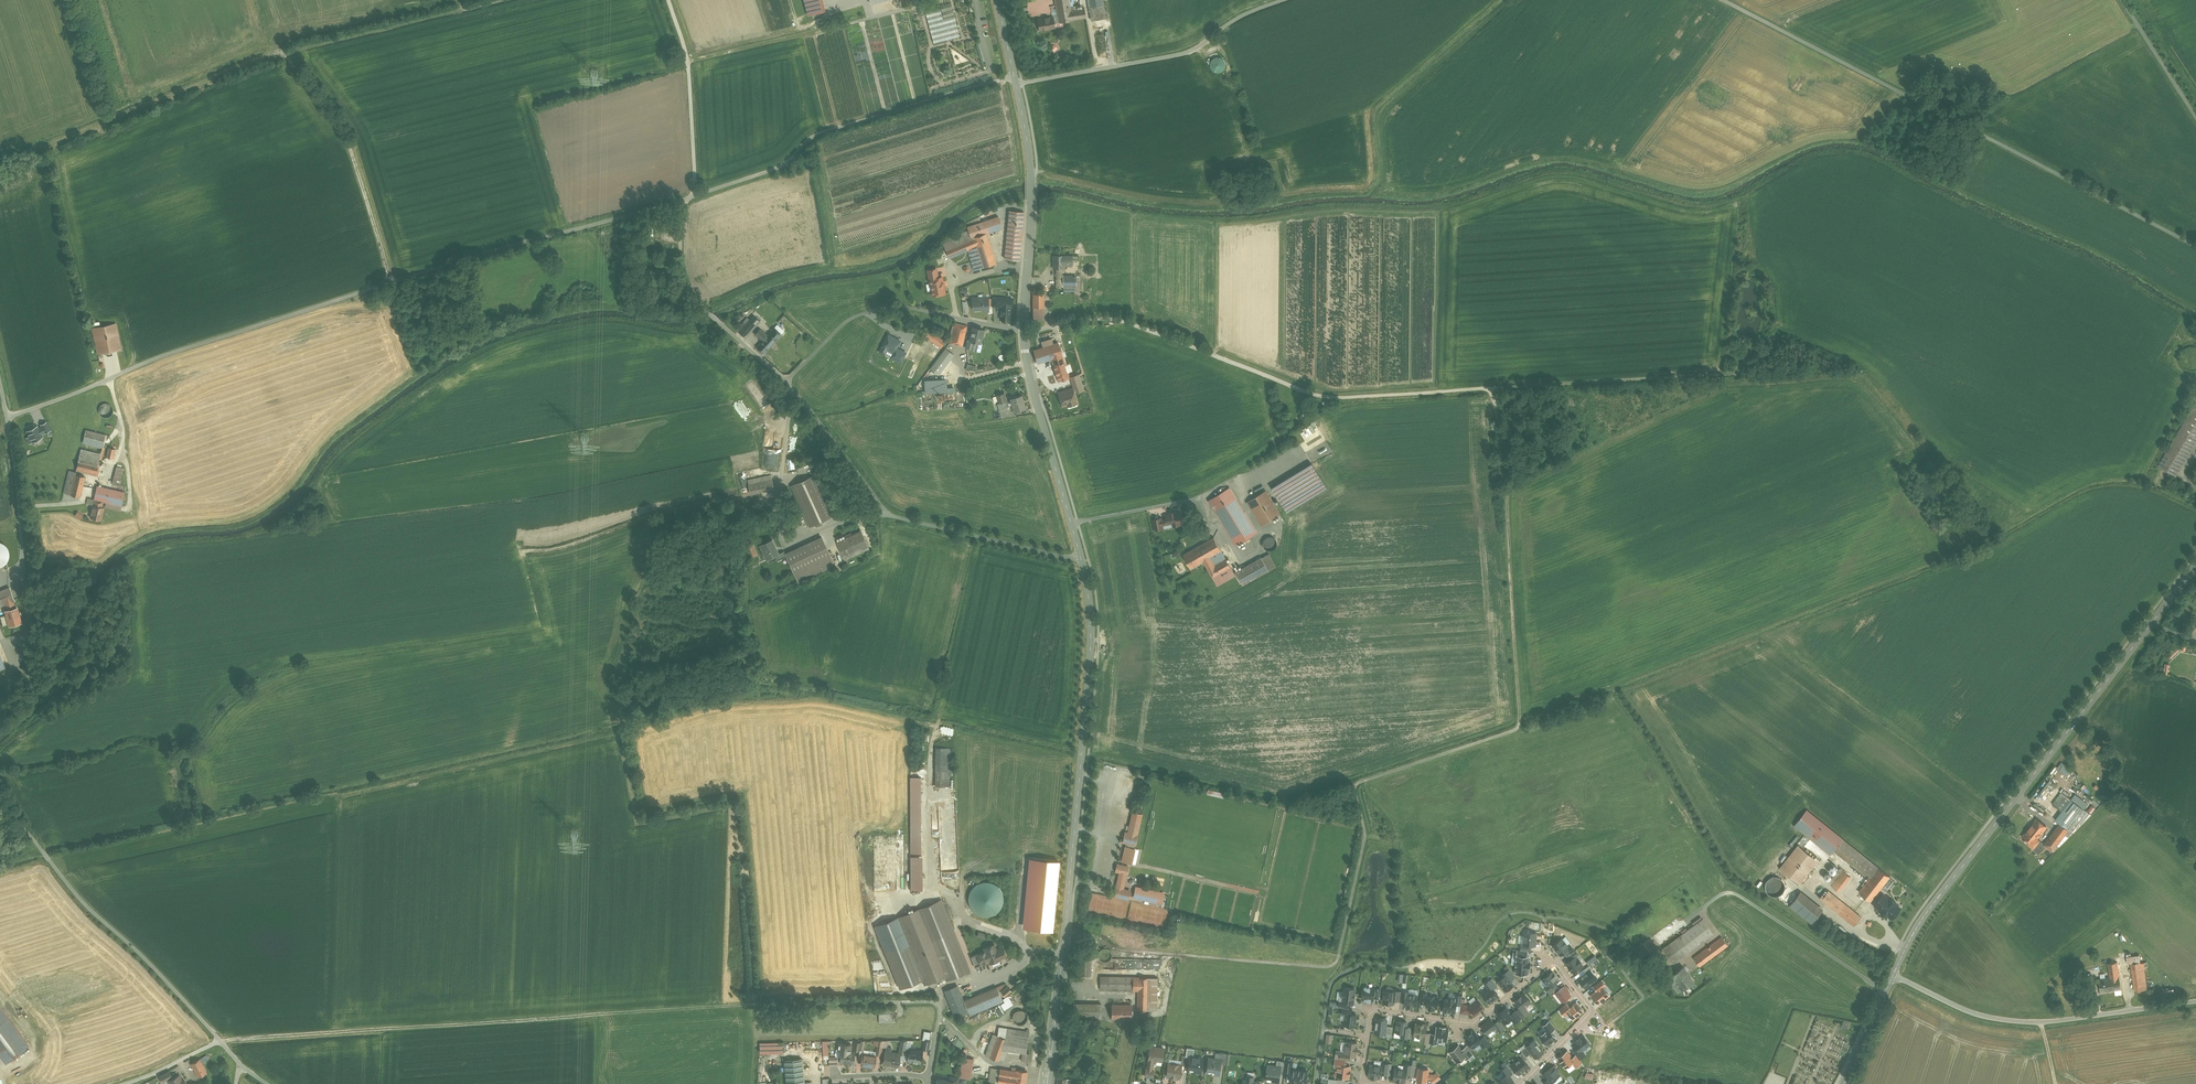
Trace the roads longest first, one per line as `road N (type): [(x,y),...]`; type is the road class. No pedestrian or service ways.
road 1 (track): [(1065,934),(1124,952),(1334,964),(1365,838),(1354,785),(1518,727),(1510,469),(1491,389)]
road 2 (track): [(219,1041),(758,1005),(940,1001),(939,1014)]
road 3 (unclassified): [(684,201),(200,344),(7,419)]
road 4 (unclassified): [(684,201),(681,283),(785,382),(887,514),(1081,560)]
road 5 (unclassified): [(2195,246),(1720,0)]
road 6 (track): [(0,169),(285,52),(497,0)]
road 7 (tertiary): [(1081,560),(1090,653),(1045,1083)]
road 8 (tertiary): [(2195,567),(1929,909),(1893,976)]
road 9 (tertiary): [(1015,86),(1030,171),(1025,352),(1081,560)]
road 10 (residential): [(1371,1083),(1362,1075),(1372,1014),(1471,1023),(1555,965),(1590,1012),(1522,1083)]
road 11 (unclassified): [(1013,76),(813,137),(783,166),(694,197)]
road 12 (unclassified): [(219,1041),(77,898),(0,788)]
road 13 (unclassified): [(2195,1001),(2046,1023),(1990,1019),(1893,976)]
road 14 (unclassified): [(0,707),(30,615),(7,419)]
road 15 (unclassified): [(1286,0),(1235,20),(1186,54),(1015,86)]
road 16 (track): [(285,52),(345,137),(392,283)]
road 17 (unclassified): [(667,0),(689,76),(694,197)]
road 18 (track): [(846,22),(687,62)]
road 19 (unclassified): [(2122,0),(2195,117)]

